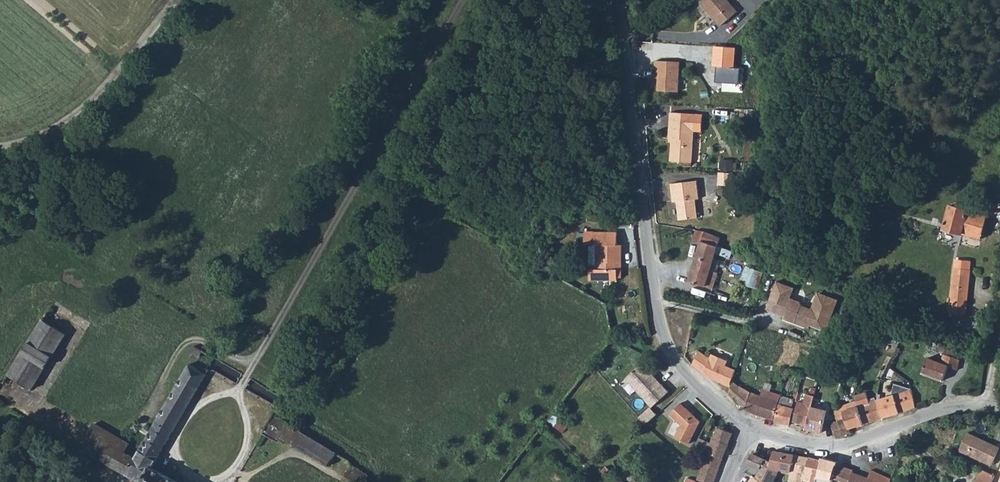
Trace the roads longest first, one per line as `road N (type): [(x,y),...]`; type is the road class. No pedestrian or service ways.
road 1 (residential): [(619,0),(660,329),(681,370),(746,428)]
road 2 (residential): [(746,428),(838,445),(967,404),(999,407)]
road 3 (track): [(176,0),(91,102),(31,139),(0,145)]

